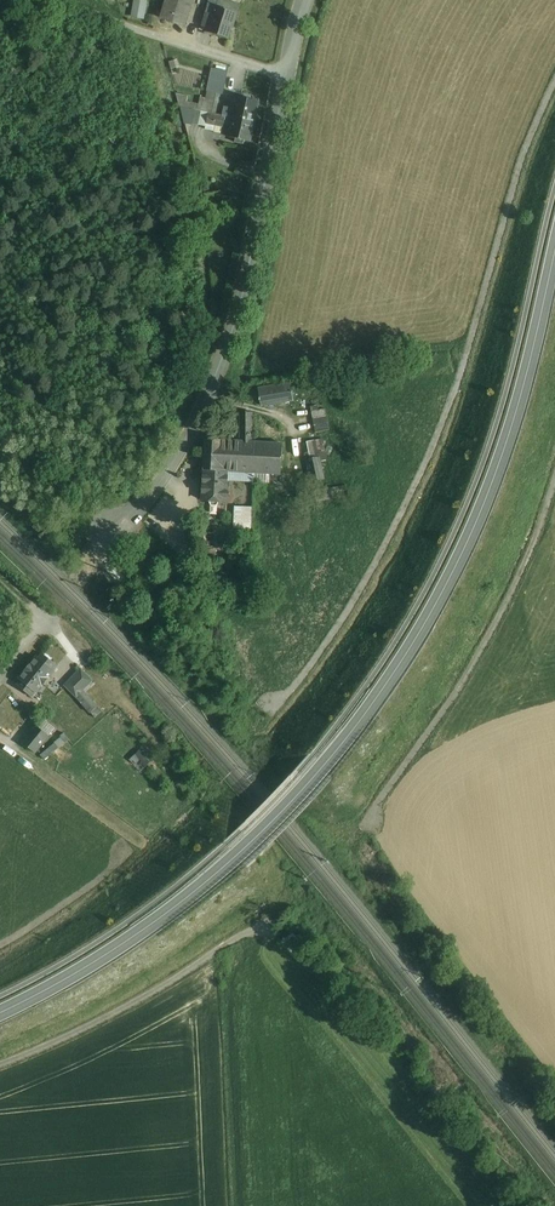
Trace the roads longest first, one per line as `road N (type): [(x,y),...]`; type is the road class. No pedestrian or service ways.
road 1 (secondary): [(0,1008),(153,915),(317,762),(374,688),(444,575),(480,498),(508,428),(554,238)]
road 2 (unclassified): [(287,73),(222,362),(148,498),(134,518),(113,528)]
road 3 (unclassified): [(68,0),(287,73)]

